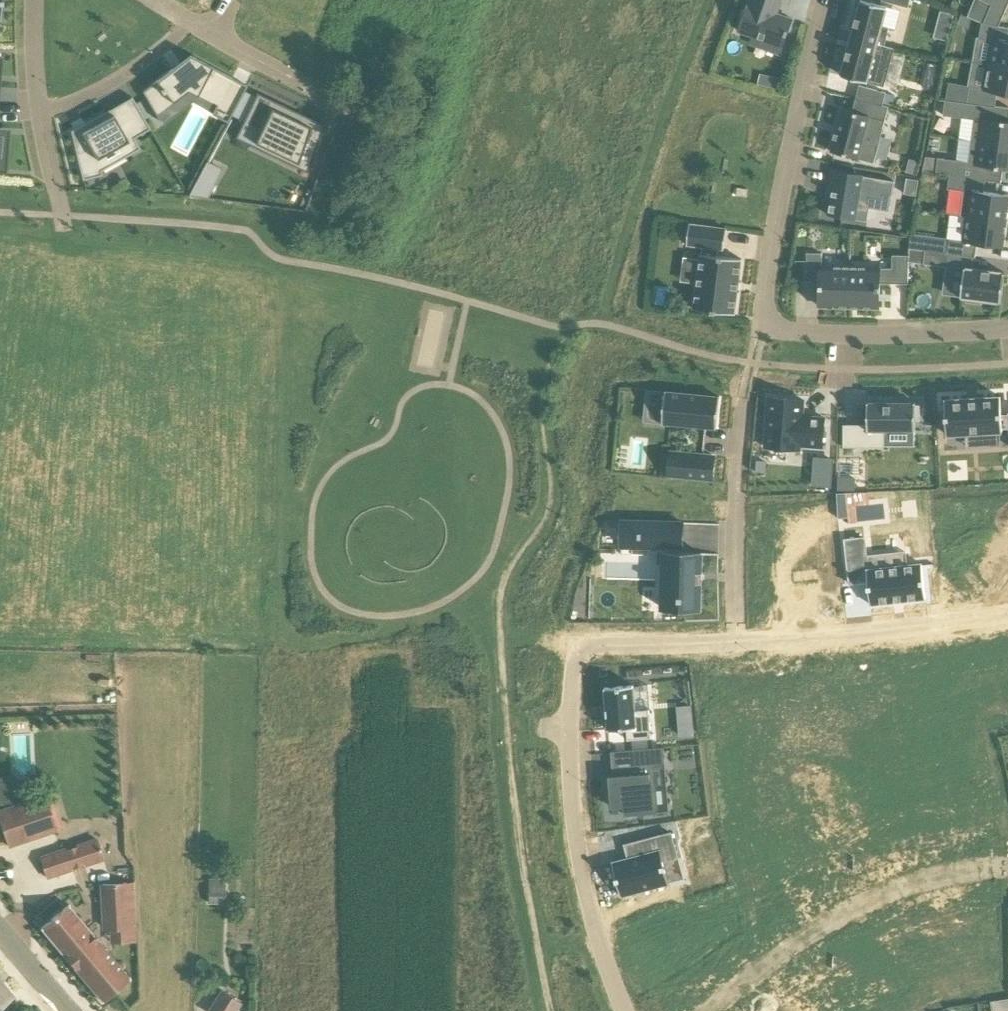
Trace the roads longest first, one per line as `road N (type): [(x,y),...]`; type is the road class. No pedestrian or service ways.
road 1 (residential): [(1007,326),(873,334),(766,326),(781,193),(827,0)]
road 2 (residential): [(625,1010),(587,902),(572,699),(603,650),(733,646)]
road 3 (unknown): [(268,514),(64,510),(78,356),(63,216)]
road 4 (unknown): [(542,0),(494,159),(326,93)]
road 5 (residential): [(710,1010),(816,936),(904,891),(1007,868)]
road 6 (residential): [(733,646),(1007,611)]
road 7 (residential): [(733,646),(745,399)]
road 8 (residential): [(190,22),(141,64),(39,113)]
road 9 (residential): [(217,35),(326,93)]

